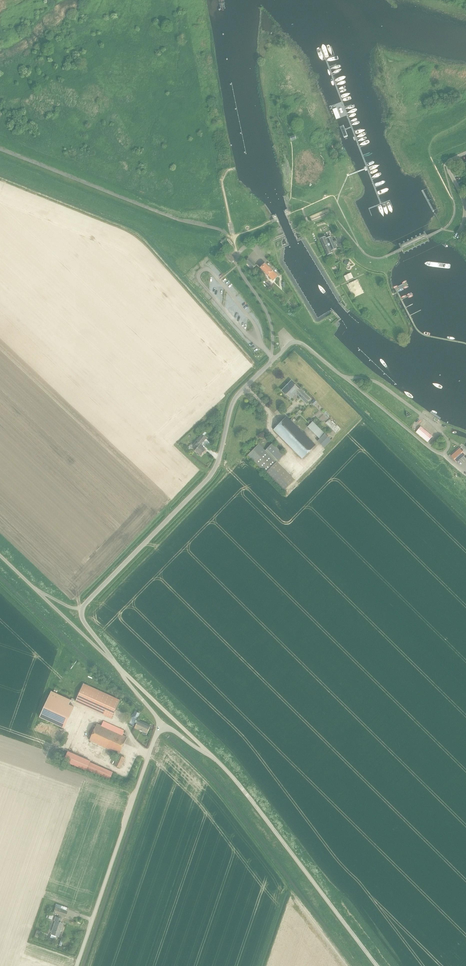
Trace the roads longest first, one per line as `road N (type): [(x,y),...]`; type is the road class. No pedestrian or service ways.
road 1 (unclassified): [(82,609),(215,469),(232,403),(271,362)]
road 2 (unclassified): [(377,965),(216,760)]
road 3 (unclassified): [(76,965),(161,725)]
road 4 (unclassified): [(344,378),(436,451),(447,449),(430,421),(365,379)]
road 5 (unclassified): [(271,362),(266,310),(238,260),(244,248),(258,249)]
road 6 (unclassified): [(216,760),(119,667)]

